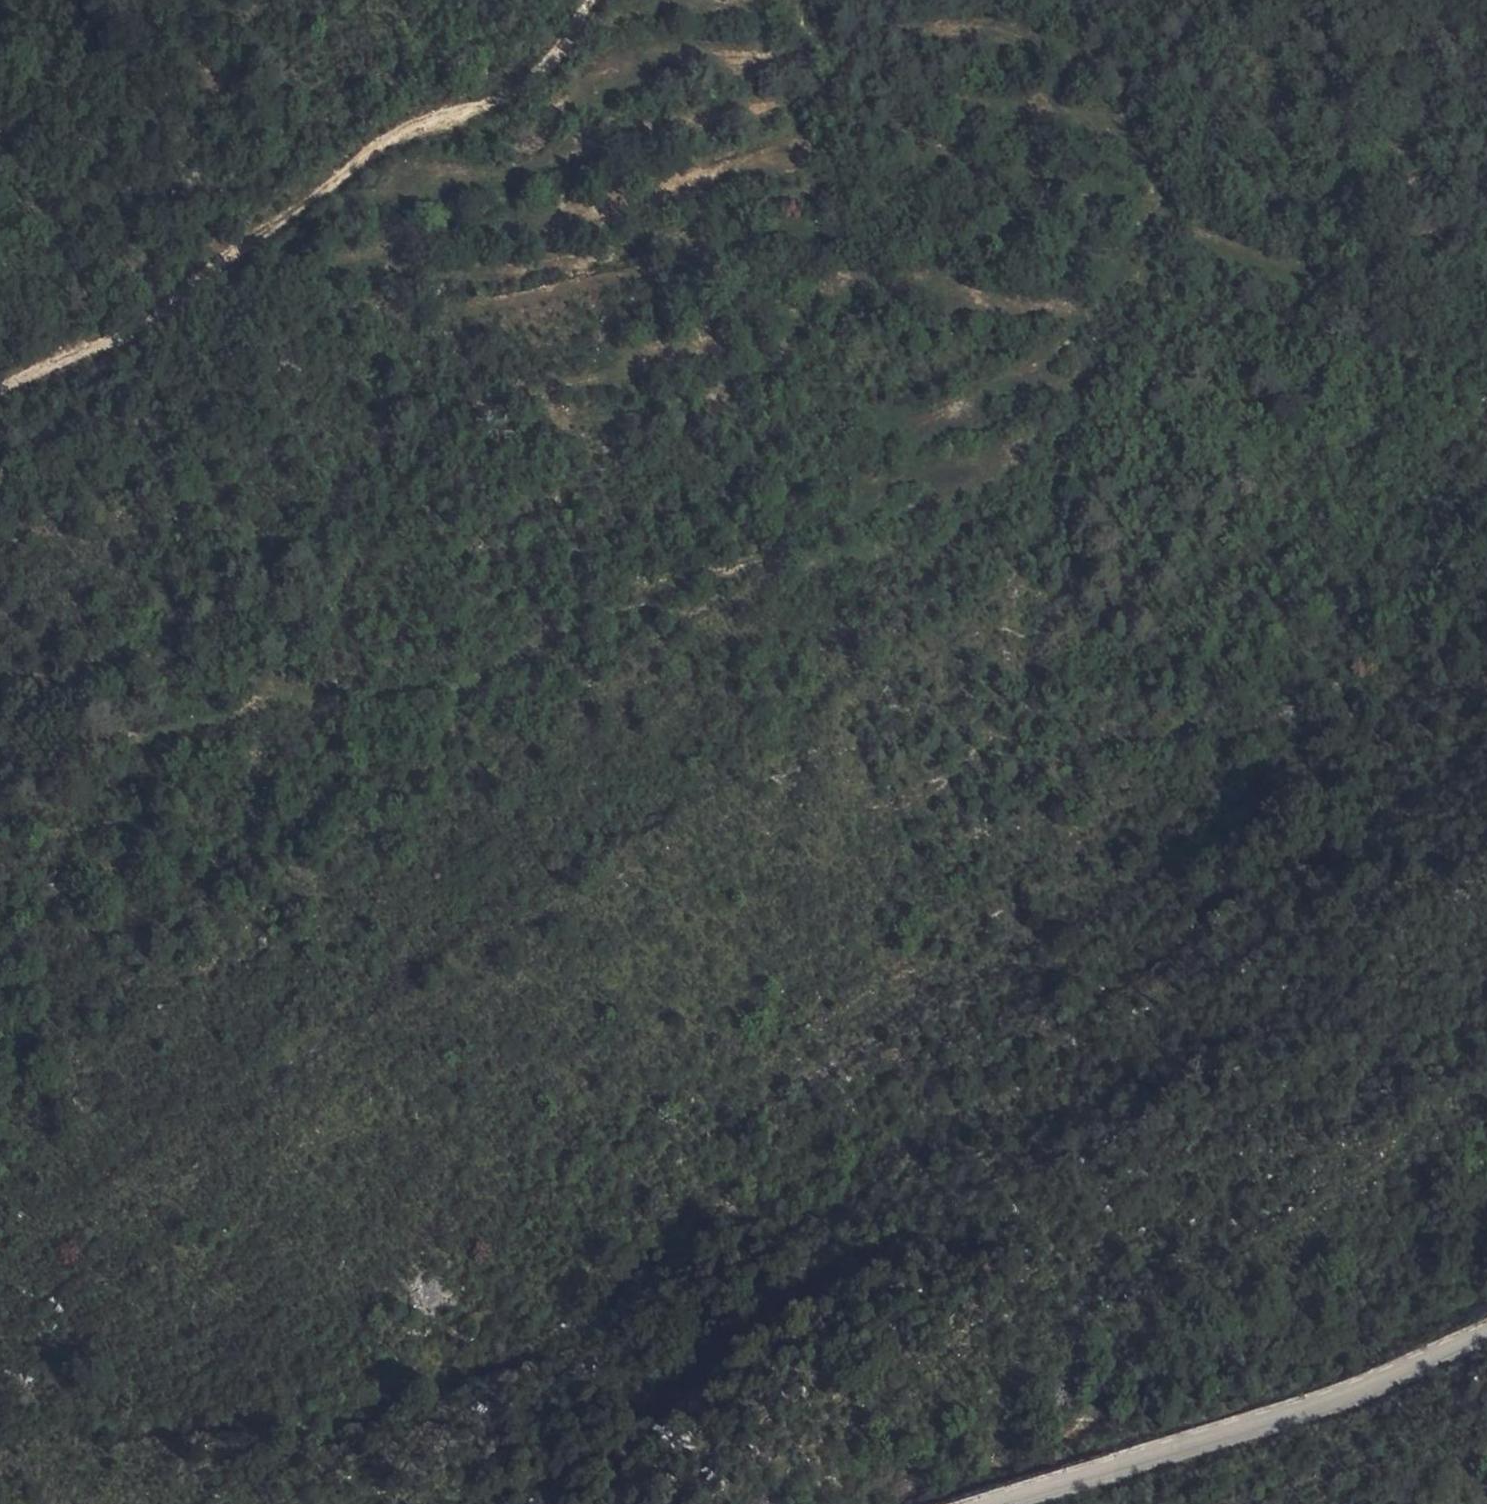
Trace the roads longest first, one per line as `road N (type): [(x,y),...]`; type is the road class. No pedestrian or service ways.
road 1 (track): [(0,403),(454,109),(534,80),(586,0)]
road 2 (secondary): [(996,1503),(1337,1396),(1486,1331)]

